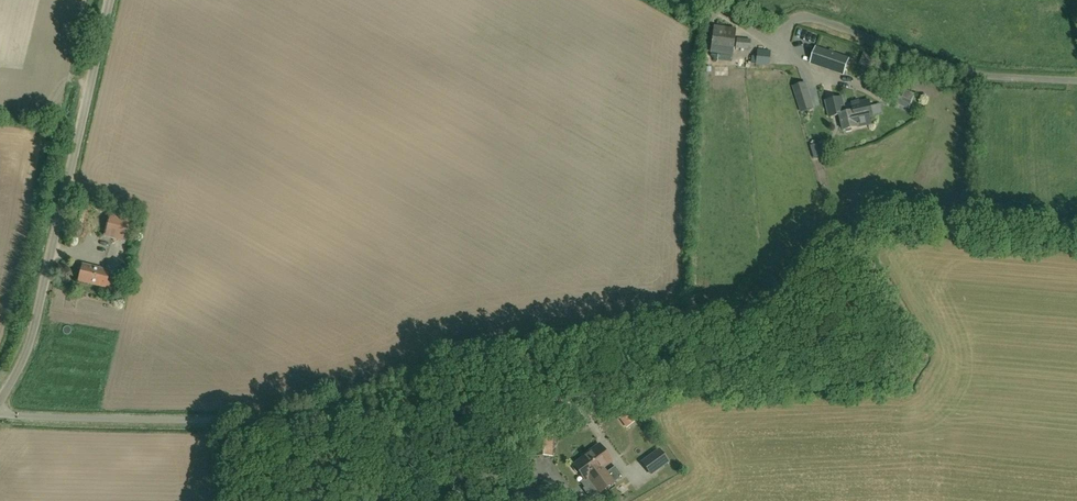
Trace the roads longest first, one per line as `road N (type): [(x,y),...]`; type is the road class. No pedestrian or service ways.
road 1 (unclassified): [(0,412),(219,422),(597,401)]
road 2 (track): [(597,401),(908,375),(917,358),(914,341),(857,241)]
road 3 (unclassified): [(0,398),(30,342),(109,0)]
road 4 (unclassified): [(1076,80),(965,73),(812,20),(760,35),(700,0)]

